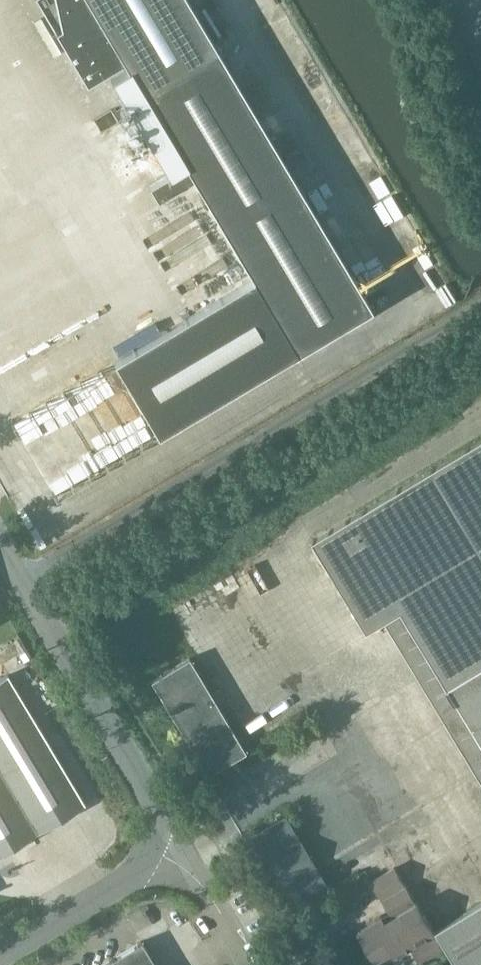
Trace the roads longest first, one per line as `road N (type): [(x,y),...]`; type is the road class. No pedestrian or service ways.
road 1 (unclassified): [(480,299),(16,572)]
road 2 (unclassified): [(184,851),(16,572)]
road 3 (unclassified): [(0,961),(184,851)]
road 4 (unclassified): [(255,964),(184,851)]

